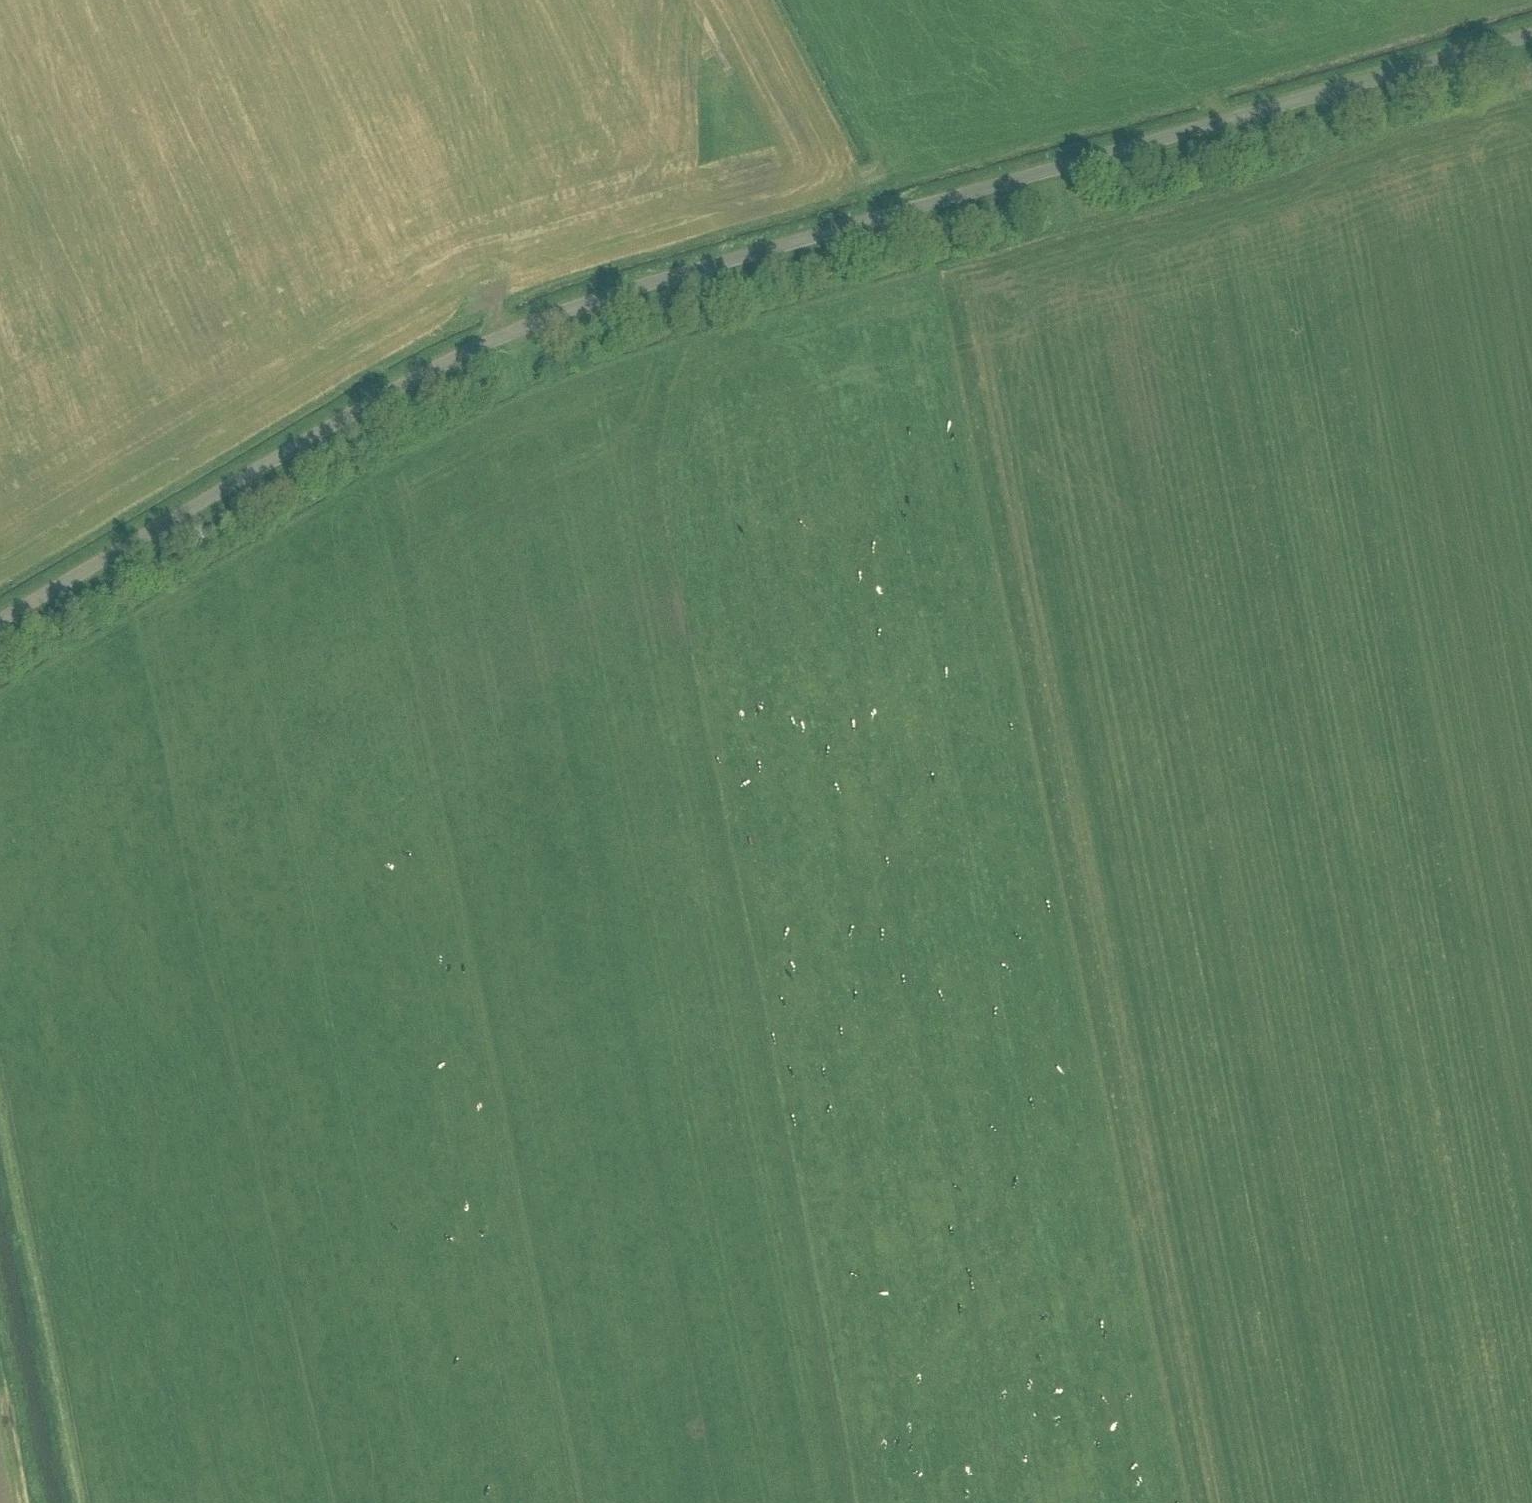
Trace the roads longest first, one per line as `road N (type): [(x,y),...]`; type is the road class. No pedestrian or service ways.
road 1 (unclassified): [(0,622),(424,375),(536,323),(1531,36)]

